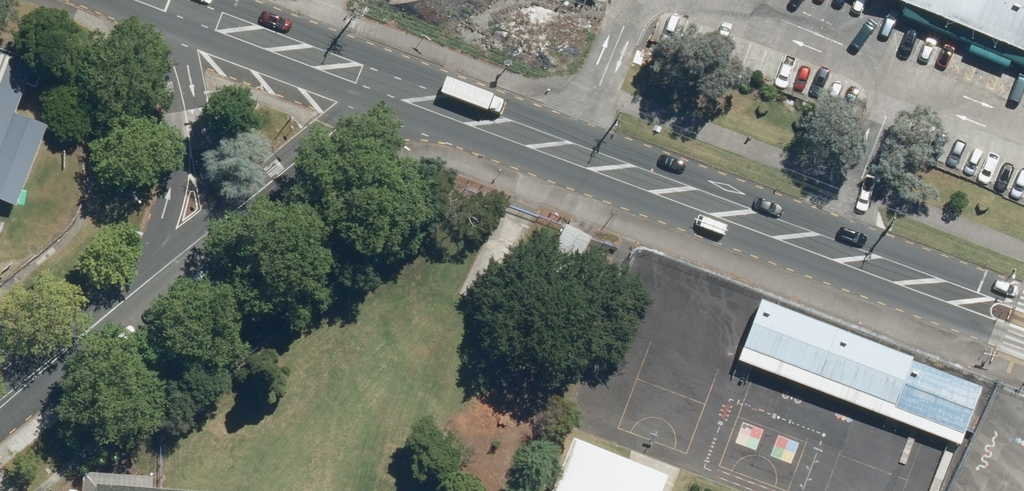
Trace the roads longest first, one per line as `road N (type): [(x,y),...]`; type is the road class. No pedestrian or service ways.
road 1 (secondary): [(365,77),(834,250)]
road 2 (tertiary): [(163,281),(343,131),(365,77)]
road 3 (tertiary): [(162,0),(191,149),(163,281)]
road 4 (secondary): [(167,0),(365,77)]
road 5 (secondary): [(1023,344),(834,250)]
road 6 (tertiary): [(0,414),(163,281)]
road 7 (secondary): [(834,250),(1023,297)]

